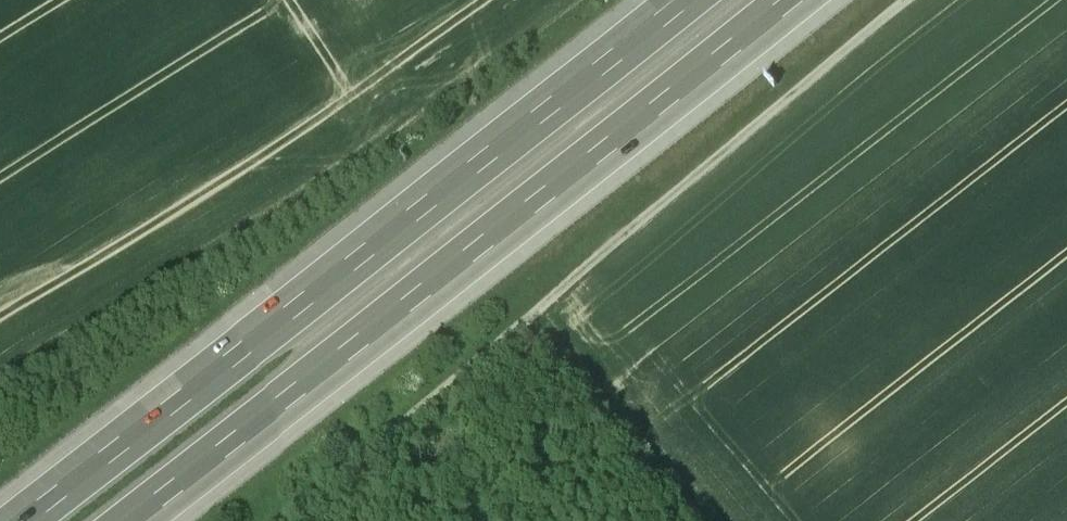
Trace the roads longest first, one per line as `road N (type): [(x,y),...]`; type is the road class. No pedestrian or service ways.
road 1 (motorway): [(149,520),(808,0)]
road 2 (motorway): [(673,0),(17,520)]
road 3 (track): [(922,0),(283,520)]

